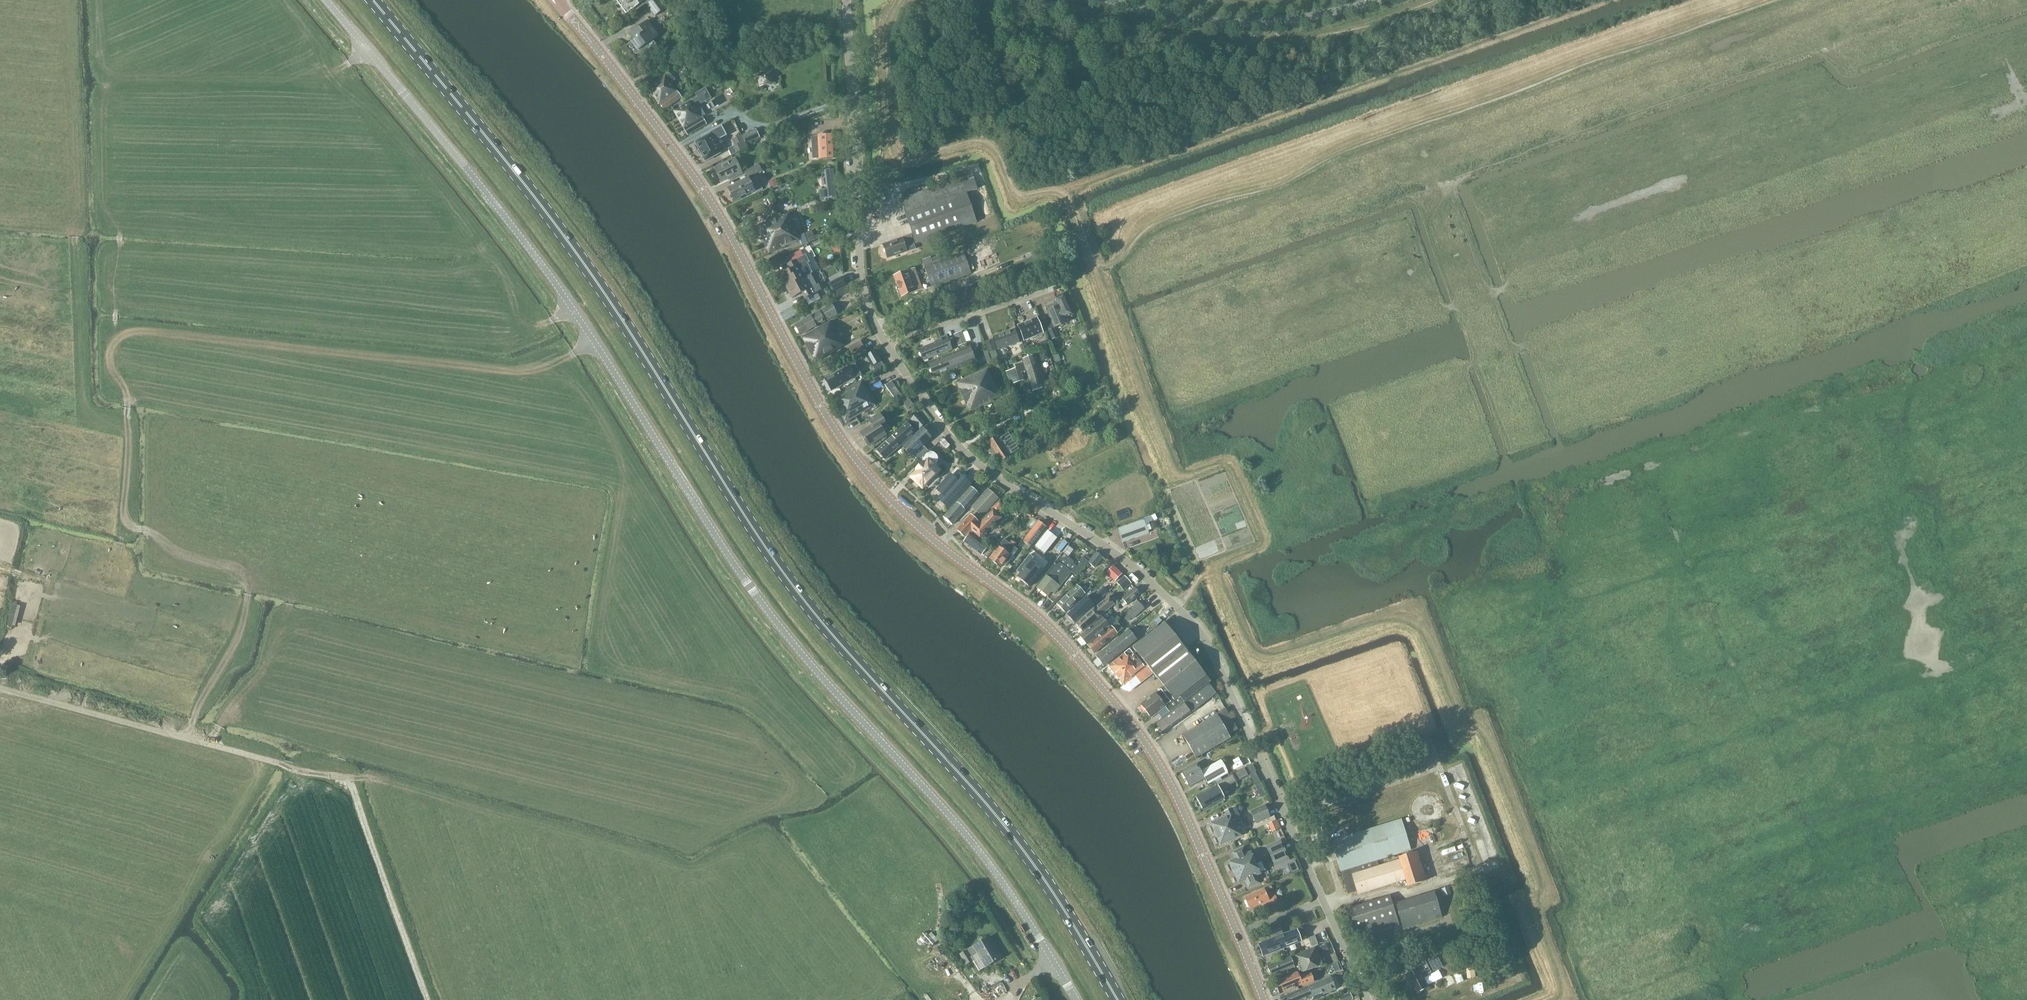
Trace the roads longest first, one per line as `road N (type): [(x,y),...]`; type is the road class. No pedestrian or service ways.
road 1 (unclassified): [(1076,999),(991,865),(755,593),(549,275),(326,0)]
road 2 (primary): [(1118,999),(1014,837),(826,626),(550,216),(373,0)]
road 3 (tertiary): [(1262,999),(1181,806),(1147,747),(1052,632),(924,534),(862,470),(707,198),(555,0)]
road 4 (residential): [(1366,999),(1202,635),(1081,529),(971,458),(887,348)]
road 5 (residential): [(887,348),(861,284),(855,246),(847,0)]
road 6 (unclassified): [(1112,0),(1233,24),(1300,20),(1375,0)]
road 7 (residential): [(887,348),(1058,288)]

